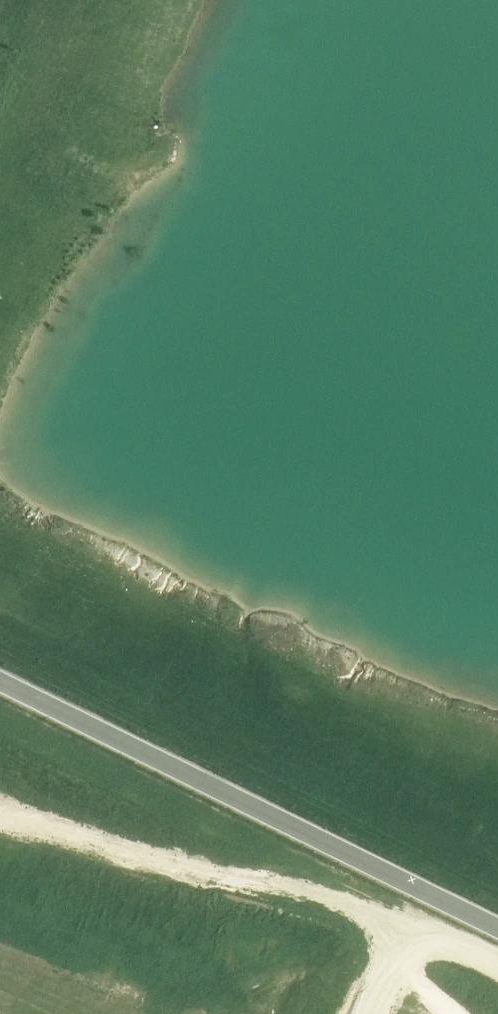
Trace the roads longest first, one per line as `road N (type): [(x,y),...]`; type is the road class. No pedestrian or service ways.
road 1 (unclassified): [(497,919),(0,669)]

